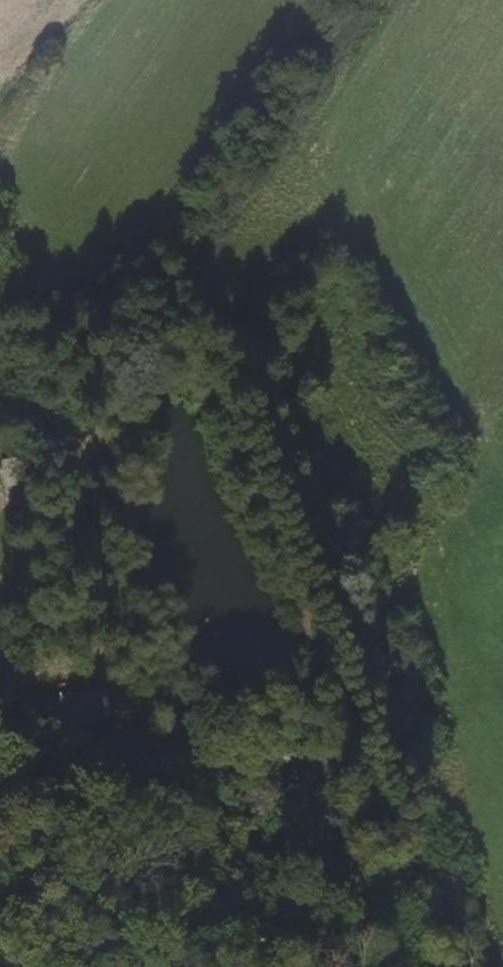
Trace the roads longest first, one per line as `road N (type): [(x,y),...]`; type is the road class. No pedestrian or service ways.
road 1 (track): [(450,966),(399,834),(332,772),(92,755),(15,723),(0,595)]

